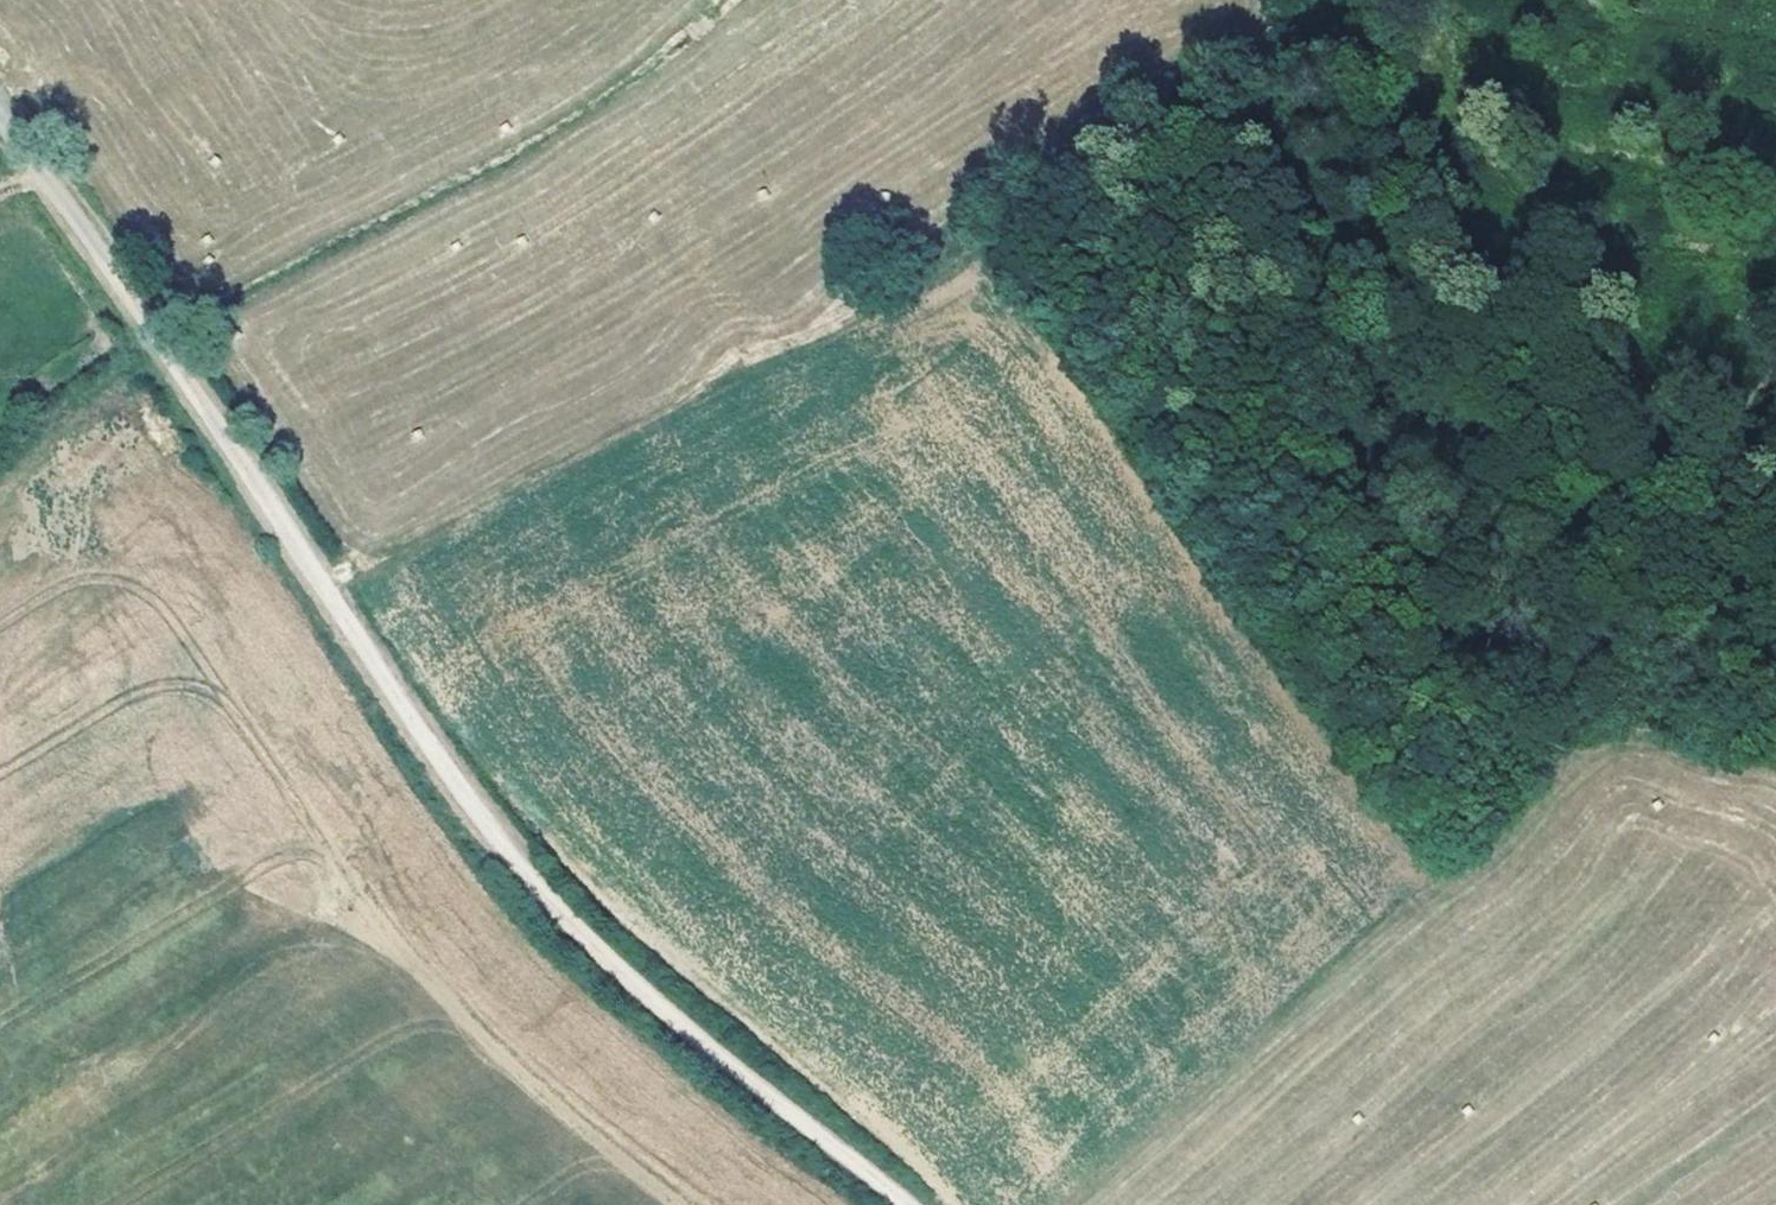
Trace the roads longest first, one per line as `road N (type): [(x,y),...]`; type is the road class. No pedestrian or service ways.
road 1 (track): [(901,1204),(754,1084),(545,894),(472,803),(54,198),(0,132)]

